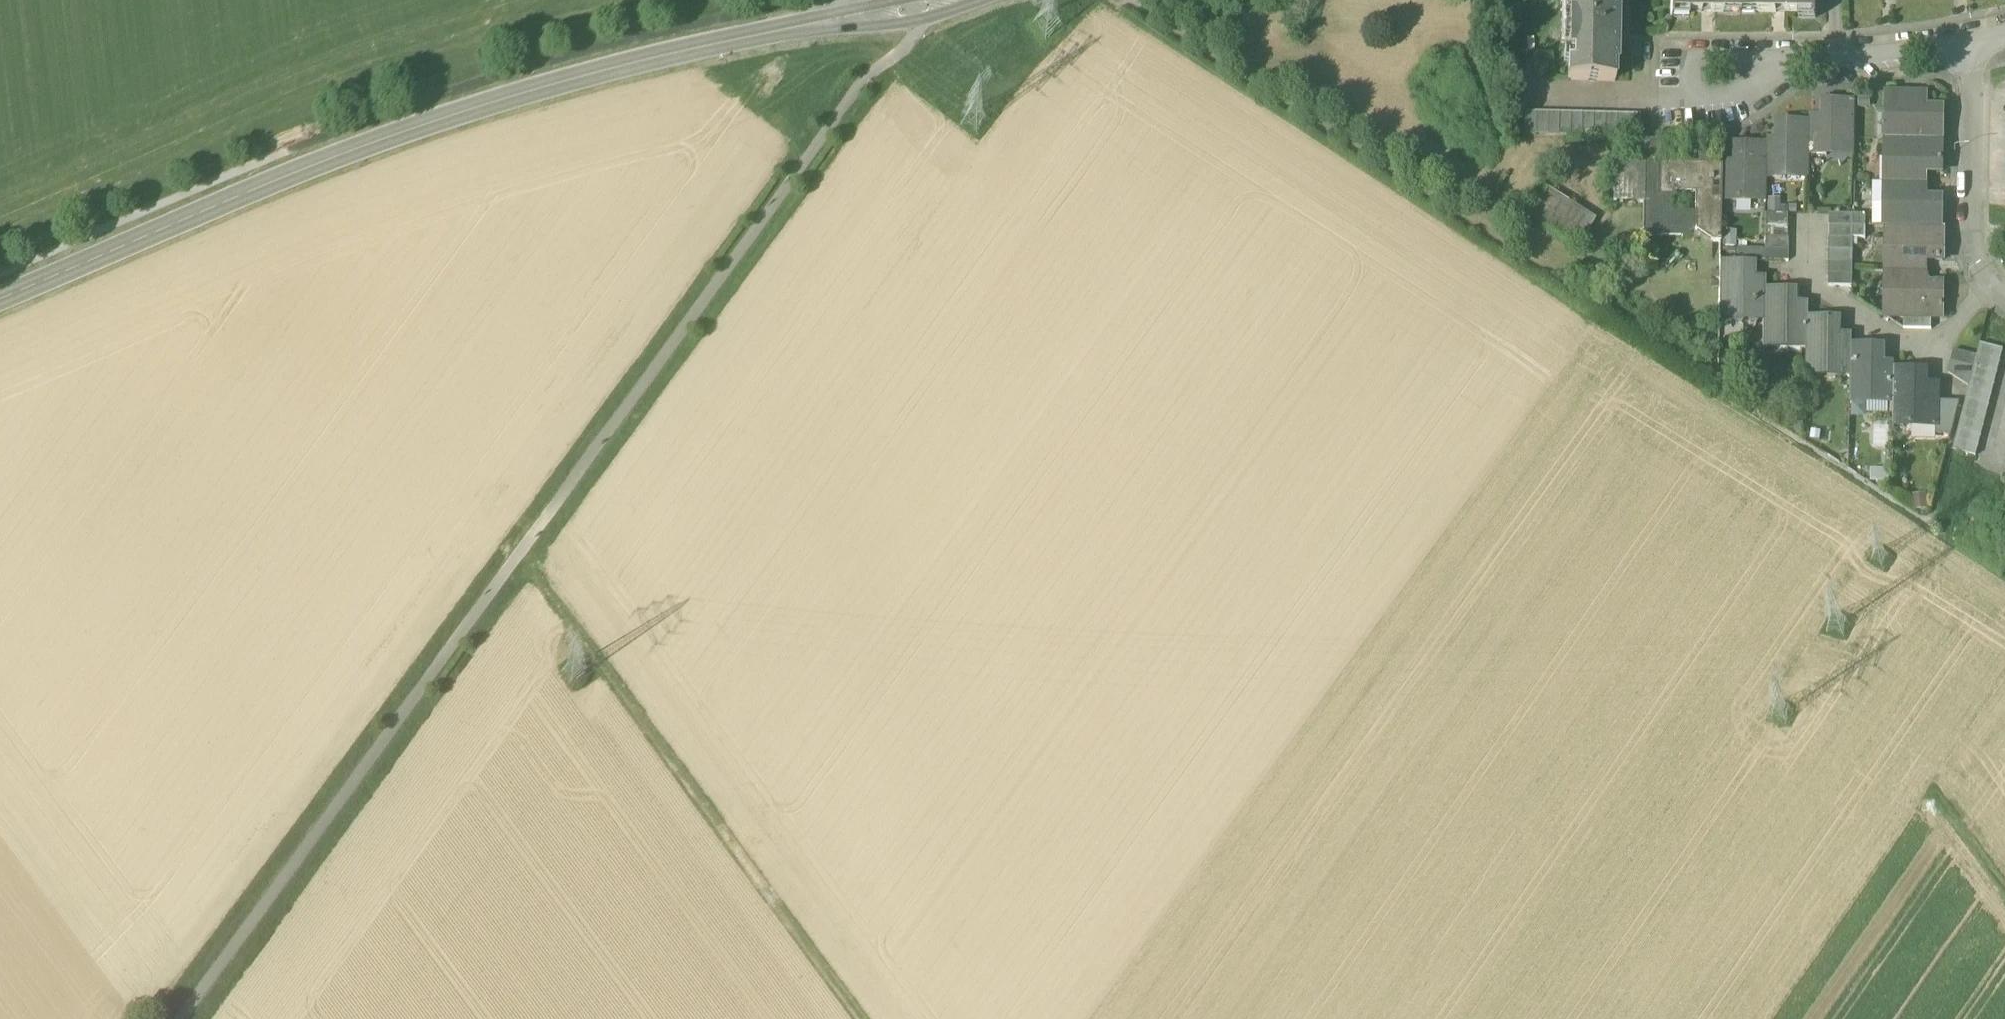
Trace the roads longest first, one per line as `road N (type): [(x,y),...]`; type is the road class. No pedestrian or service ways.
road 1 (secondary): [(0,296),(279,177),(453,116),(671,55),(948,0)]
road 2 (track): [(517,556),(855,1018)]
road 3 (residential): [(1969,49),(1668,60)]
road 4 (residential): [(1989,279),(1936,347),(1912,347),(1816,286),(1809,265)]
road 5 (residential): [(1969,49),(1975,228),(1989,279)]

